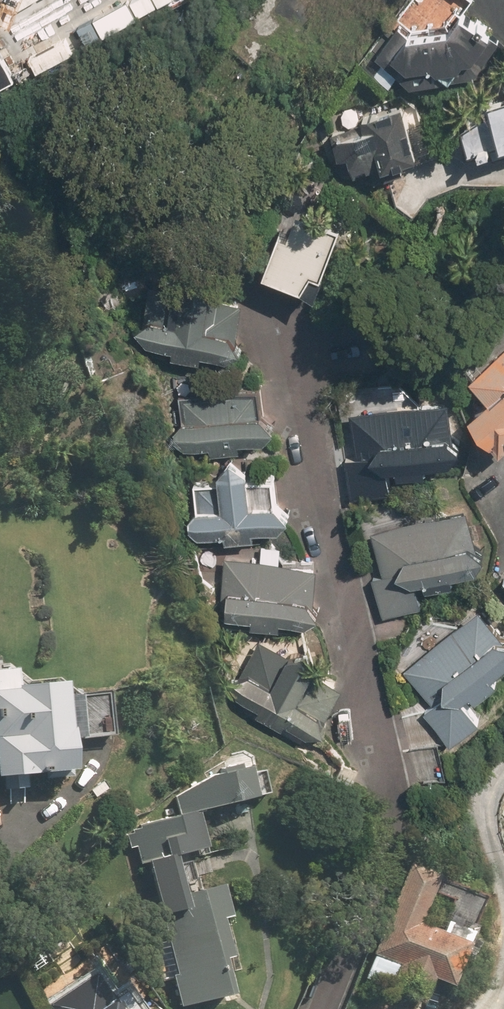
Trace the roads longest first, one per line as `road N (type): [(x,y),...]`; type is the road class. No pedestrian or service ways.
road 1 (residential): [(330,1008),(381,826),(378,709),(325,457),(285,315)]

